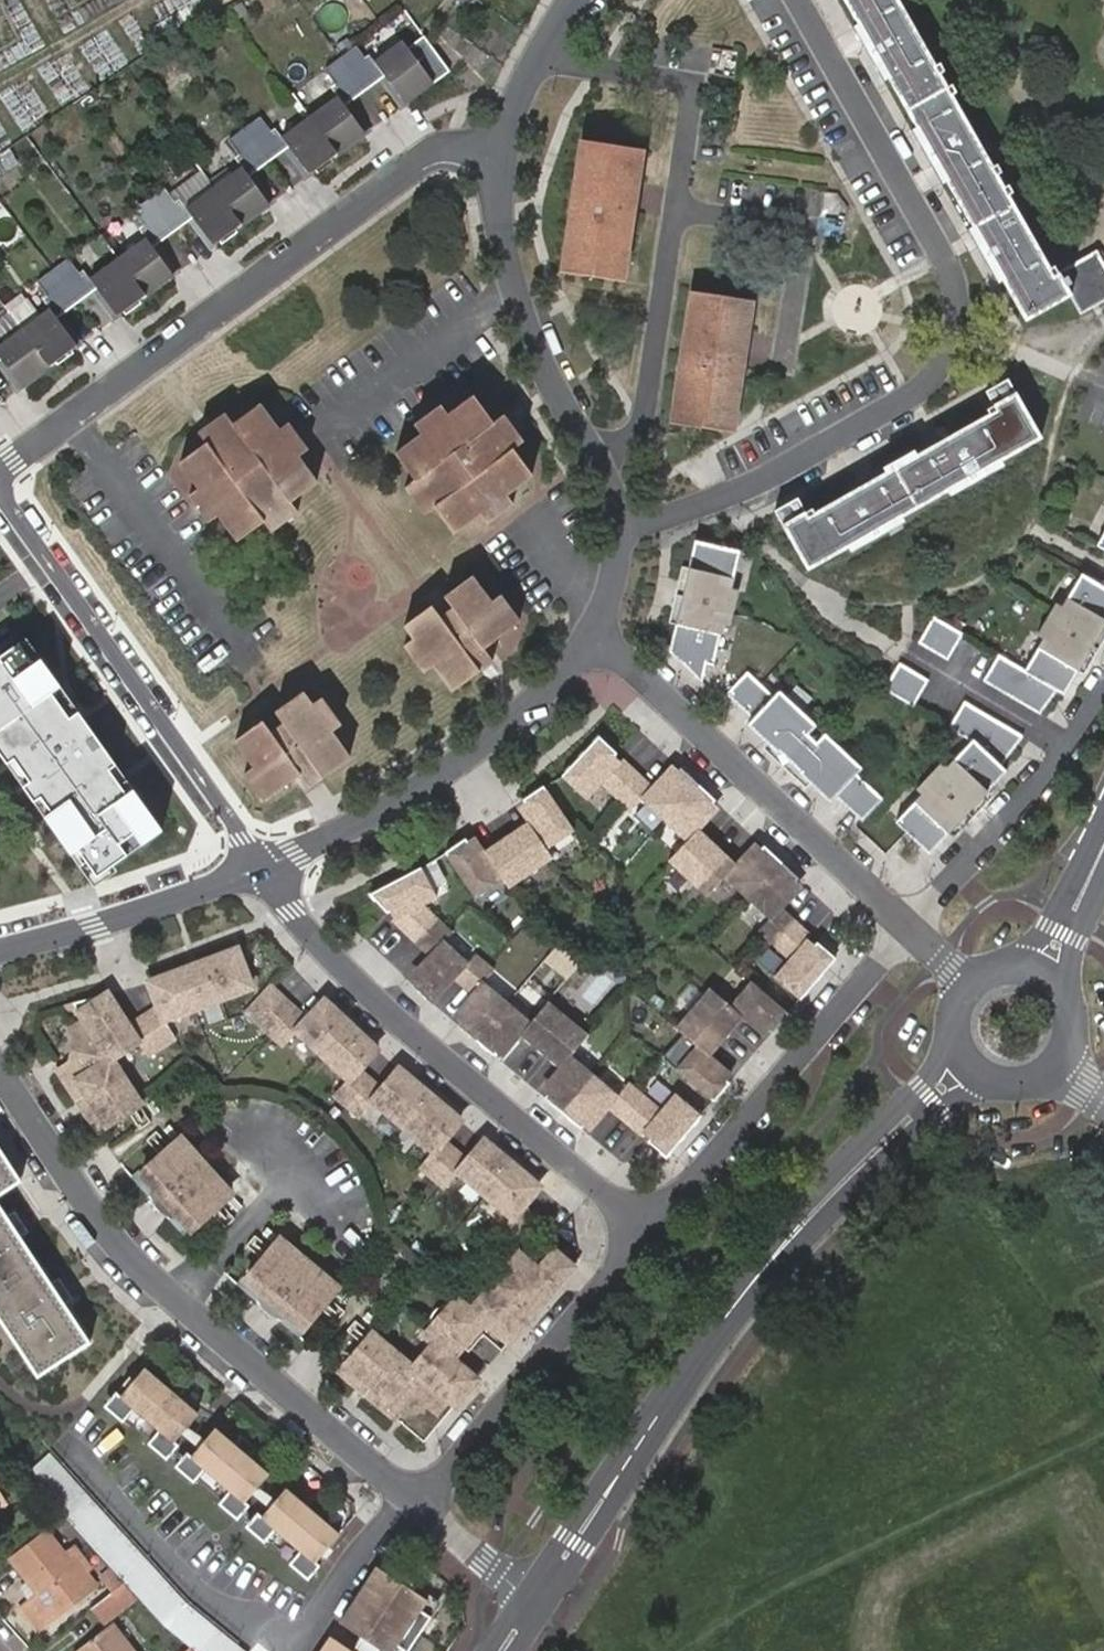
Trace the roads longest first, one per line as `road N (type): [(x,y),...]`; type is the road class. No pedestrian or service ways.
road 1 (residential): [(798,0),(952,275),(960,331),(950,361),(921,397),(726,496),(654,521),(629,521)]
road 2 (tertiary): [(953,1033),(919,1087),(757,1255),(525,1594)]
road 3 (tertiary): [(545,1607),(688,1391),(786,1262),(926,1124),(958,1100),(1001,1085)]
road 4 (residential): [(0,1075),(140,1268),(419,1503)]
road 5 (residential): [(496,153),(456,151),(419,161),(0,471)]
road 6 (residential): [(261,870),(338,964),(649,1230)]
road 7 (residential): [(0,499),(261,870)]
road 8 (residential): [(600,643),(911,925)]
road 9 (residential): [(261,870),(419,792),(510,727),(600,643)]
road 10 (residential): [(649,1230),(911,925)]
road 11 (residential): [(629,521),(525,320),(499,215),(496,153)]
road 12 (residential): [(419,1503),(649,1230)]
road 13 (residential): [(911,925),(1052,770),(1103,687)]
road 14 (residential): [(0,952),(261,870)]
road 15 (residential): [(496,153),(572,0)]
road 16 (tertiary): [(1103,827),(1047,926),(1005,964)]
road 17 (residential): [(419,1503),(525,1594)]
road 18 (tertiary): [(1001,1085),(1039,1082),(1068,1056),(1075,1038),(1070,999)]
road 19 (tertiary): [(1070,999),(1076,940),(1103,878)]
road 20 (residential): [(600,643),(629,521)]

